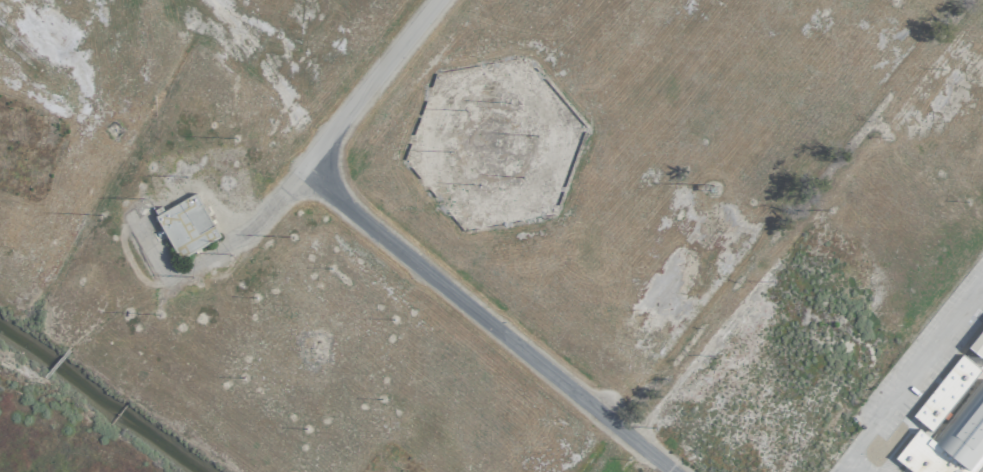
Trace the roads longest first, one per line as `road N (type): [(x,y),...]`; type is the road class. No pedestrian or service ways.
road 1 (residential): [(672,471),(345,207),(325,164)]
road 2 (residential): [(434,0),(337,122),(325,164)]
road 3 (residential): [(325,164),(194,266)]

